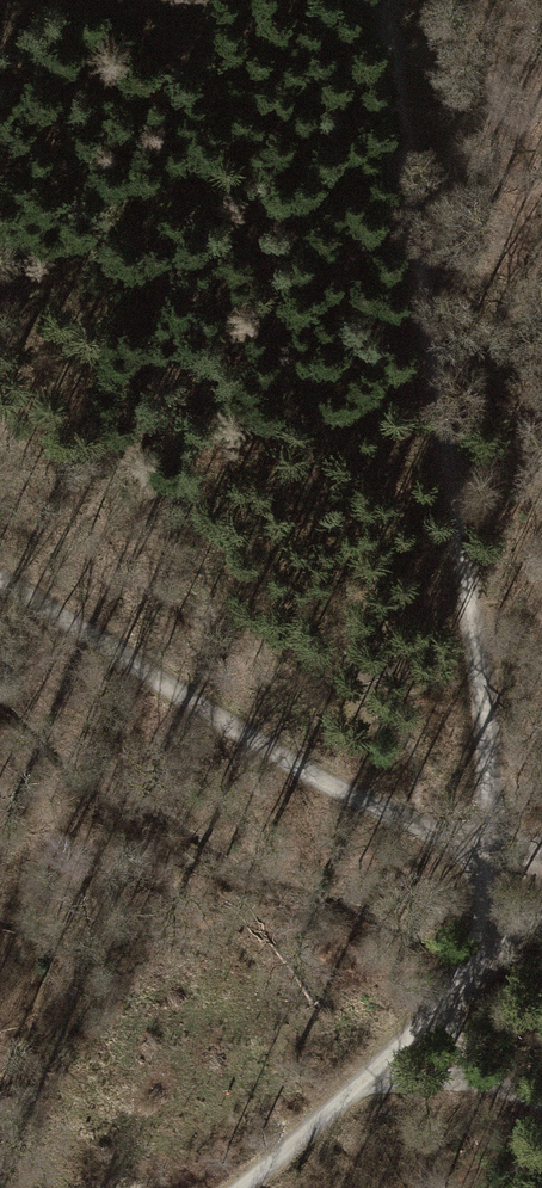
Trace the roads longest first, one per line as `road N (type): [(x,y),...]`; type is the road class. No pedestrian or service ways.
road 1 (track): [(372,0),(446,432),(490,760),(486,856)]
road 2 (track): [(486,856),(306,771),(0,583)]
road 3 (track): [(216,0),(194,17),(84,162),(14,343),(0,351)]
road 4 (track): [(244,1187),(362,1082),(473,966)]
road 5 (track): [(362,1082),(541,1099)]

